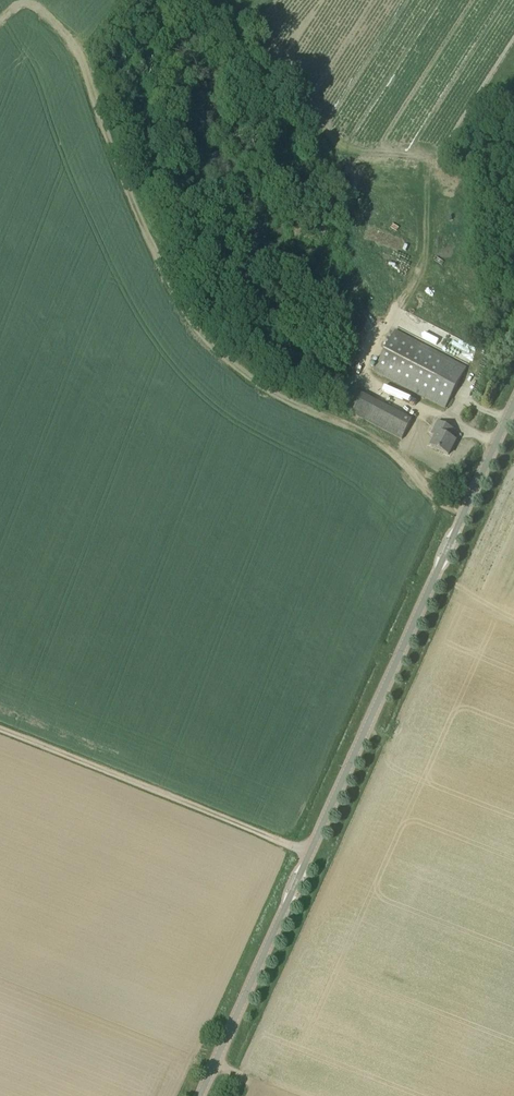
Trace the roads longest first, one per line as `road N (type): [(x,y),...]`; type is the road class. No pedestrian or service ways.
road 1 (unclassified): [(199,1095),(513,402)]
road 2 (track): [(464,512),(434,496),(403,452),(277,394),(207,339),(128,190),(74,44),(28,0),(0,20)]
road 3 (track): [(310,852),(0,730)]

